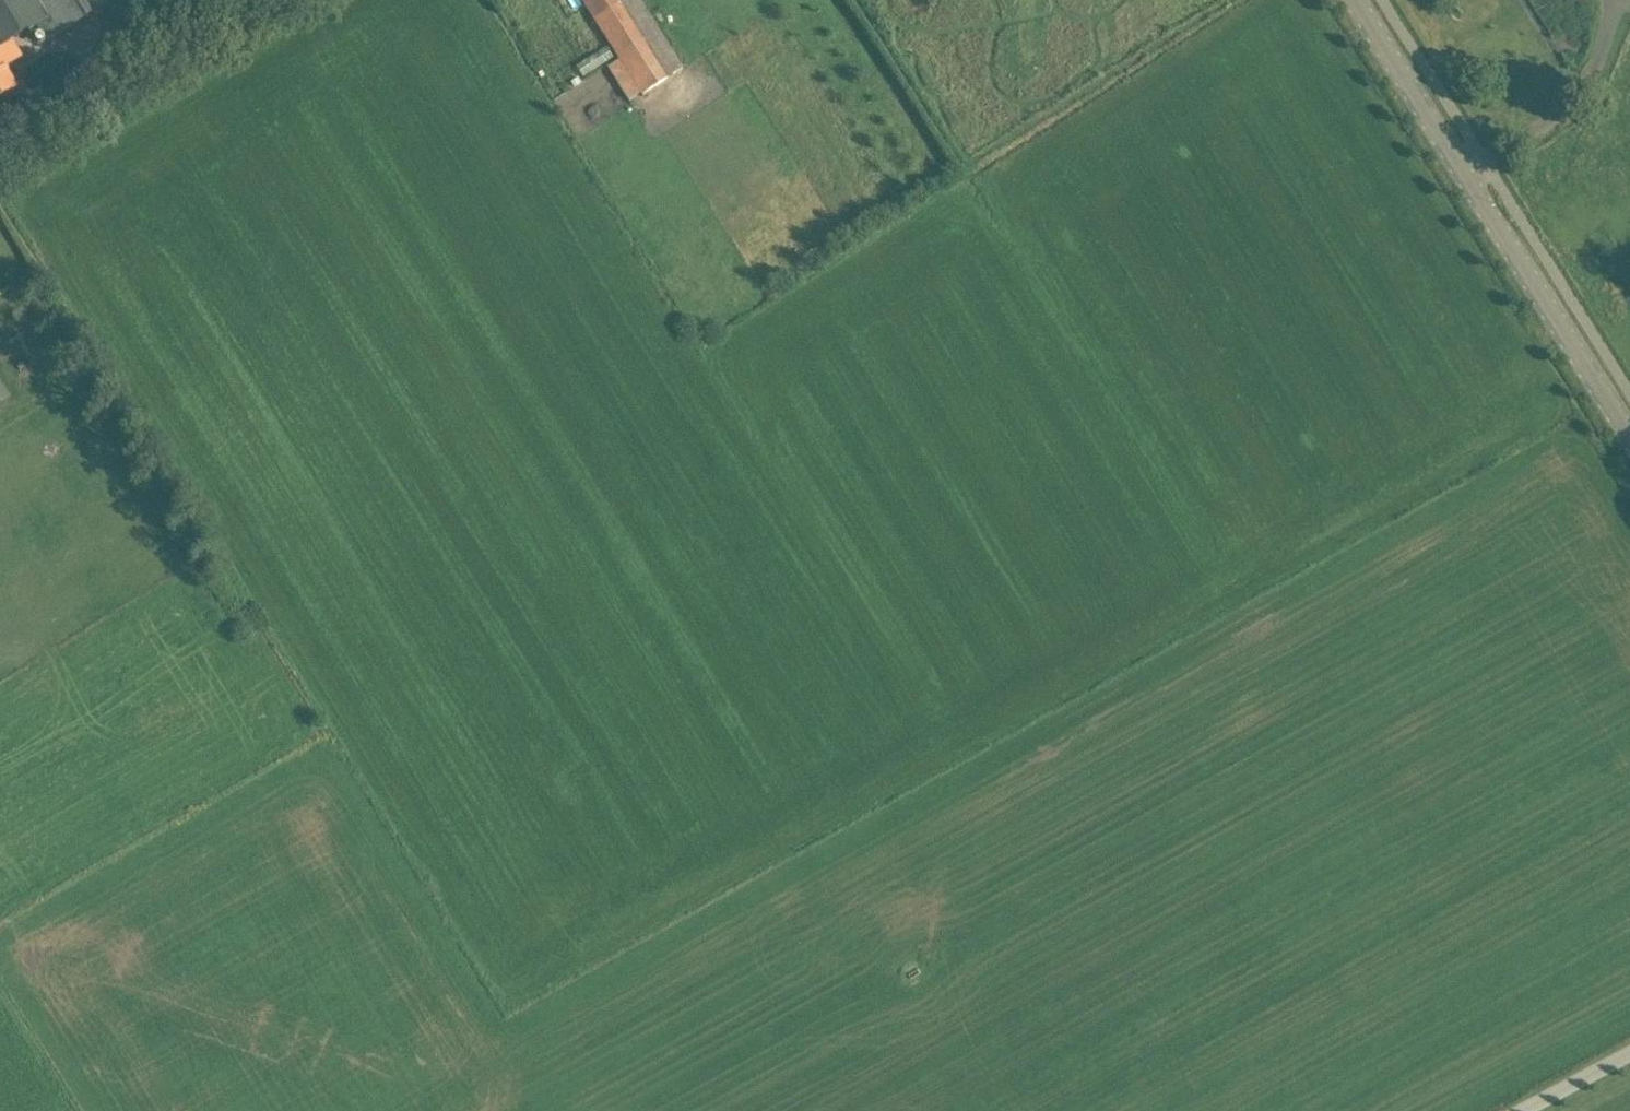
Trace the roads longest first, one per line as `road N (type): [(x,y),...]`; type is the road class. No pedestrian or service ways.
road 1 (tertiary): [(1629,436),(1358,0)]
road 2 (unclassified): [(0,182),(294,0)]

